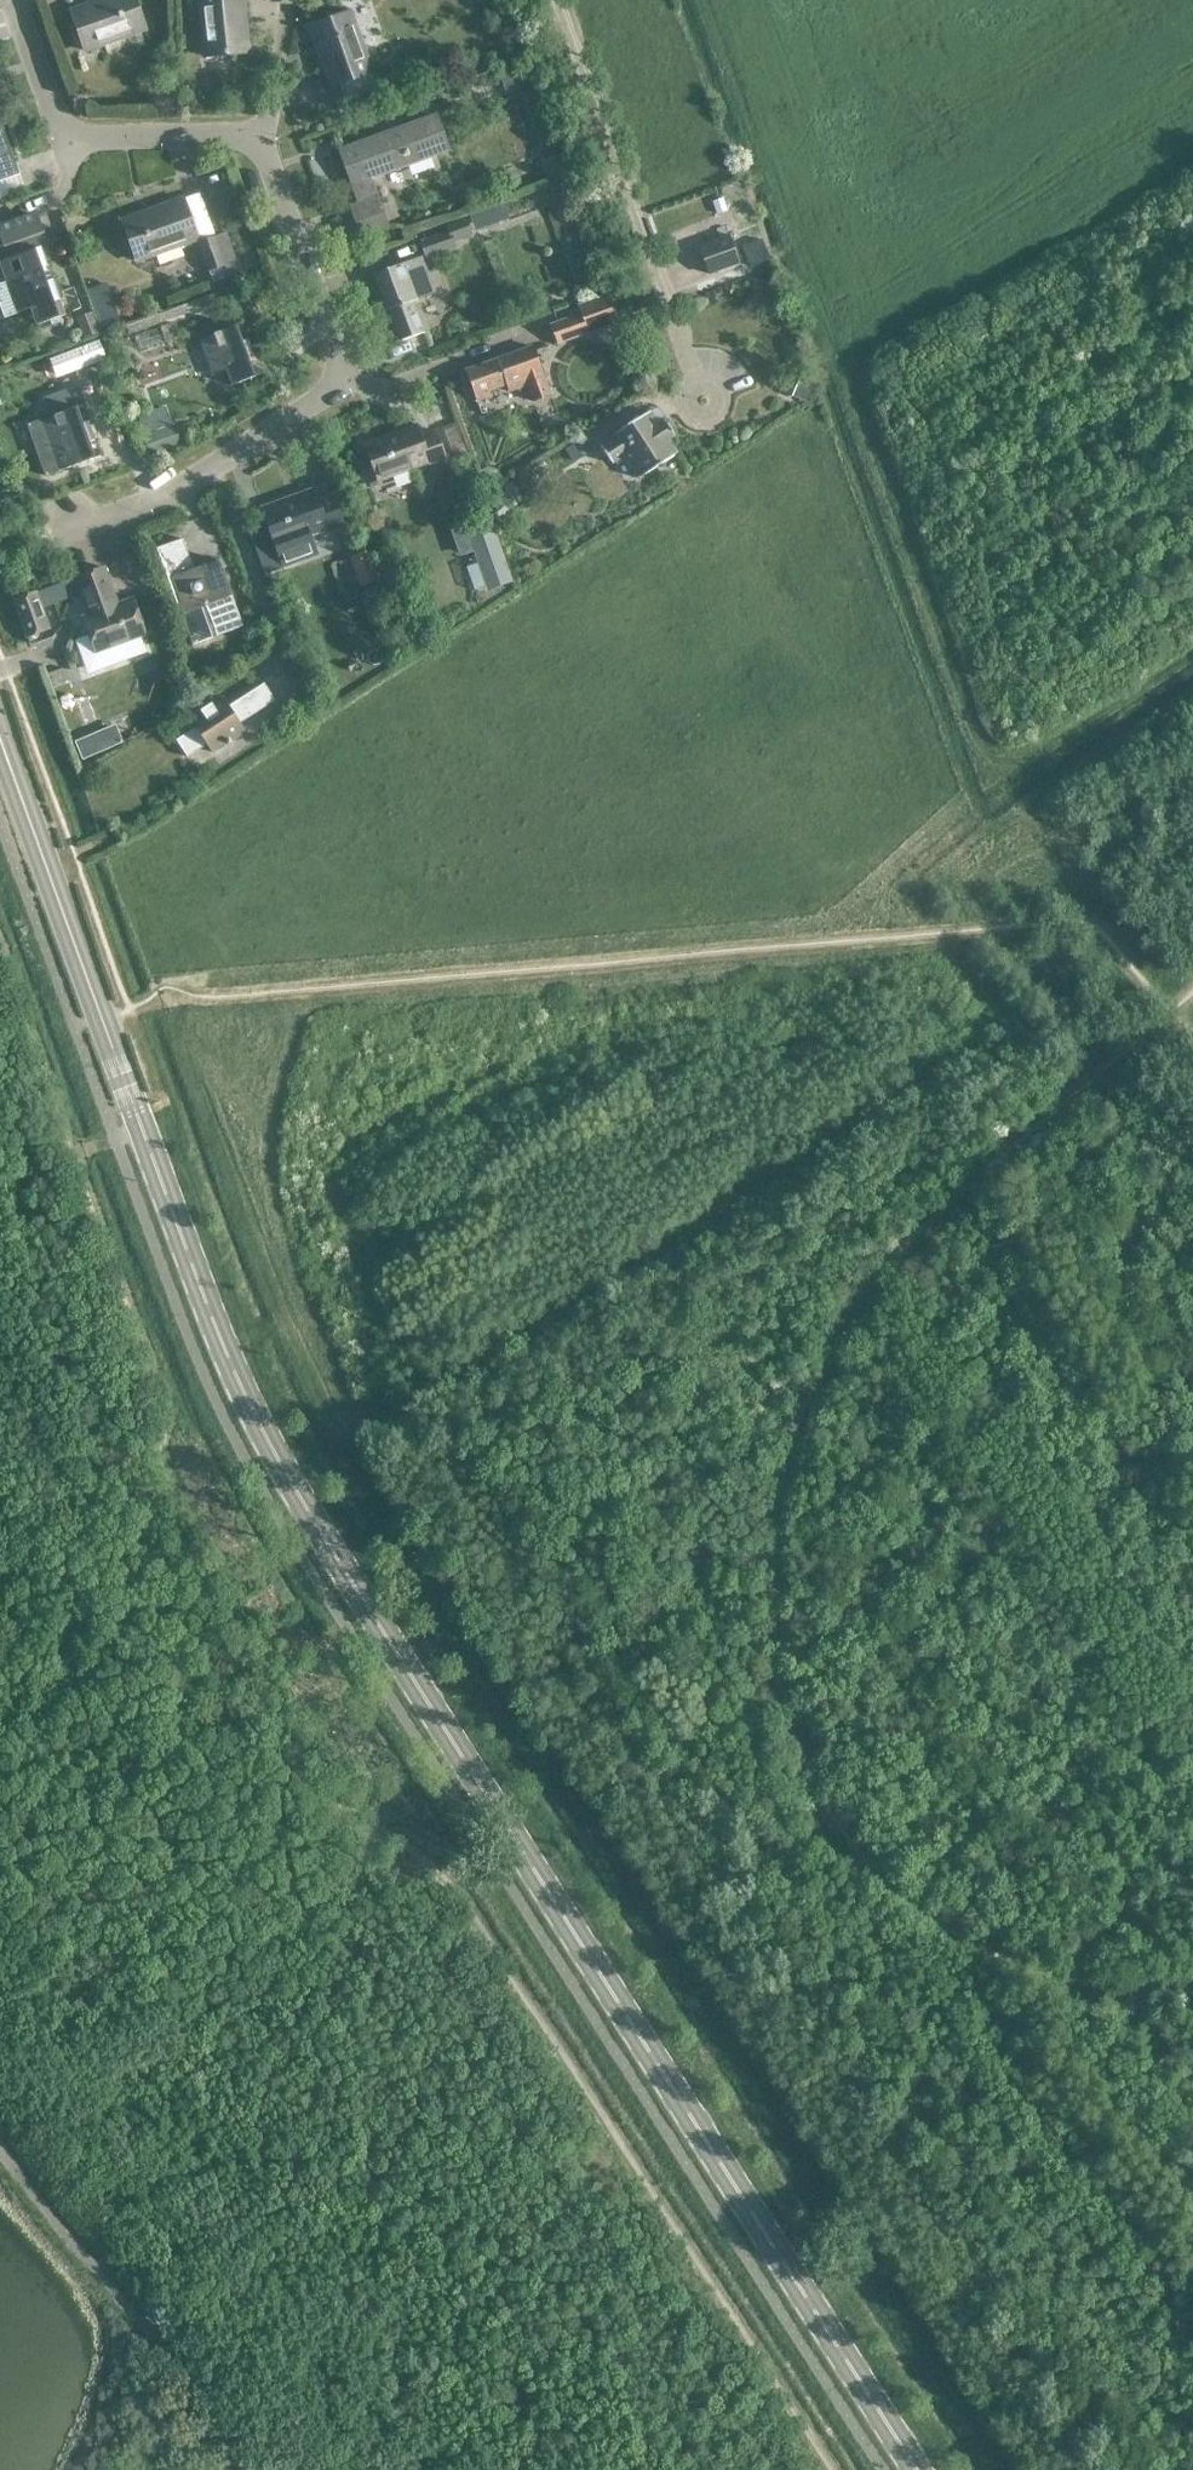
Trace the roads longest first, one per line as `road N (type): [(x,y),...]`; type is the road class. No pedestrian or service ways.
road 1 (secondary): [(916,2469),(328,1544),(246,1398),(0,740)]
road 2 (residential): [(704,403),(554,0)]
road 3 (residential): [(68,524),(172,493),(342,377)]
road 4 (residential): [(342,377),(264,138)]
road 5 (residential): [(264,138),(74,137)]
road 6 (residential): [(74,137),(49,106),(11,0)]
road 7 (residential): [(264,138),(282,73),(289,0)]
road 8 (residential): [(74,137),(65,197),(48,212),(63,262)]

